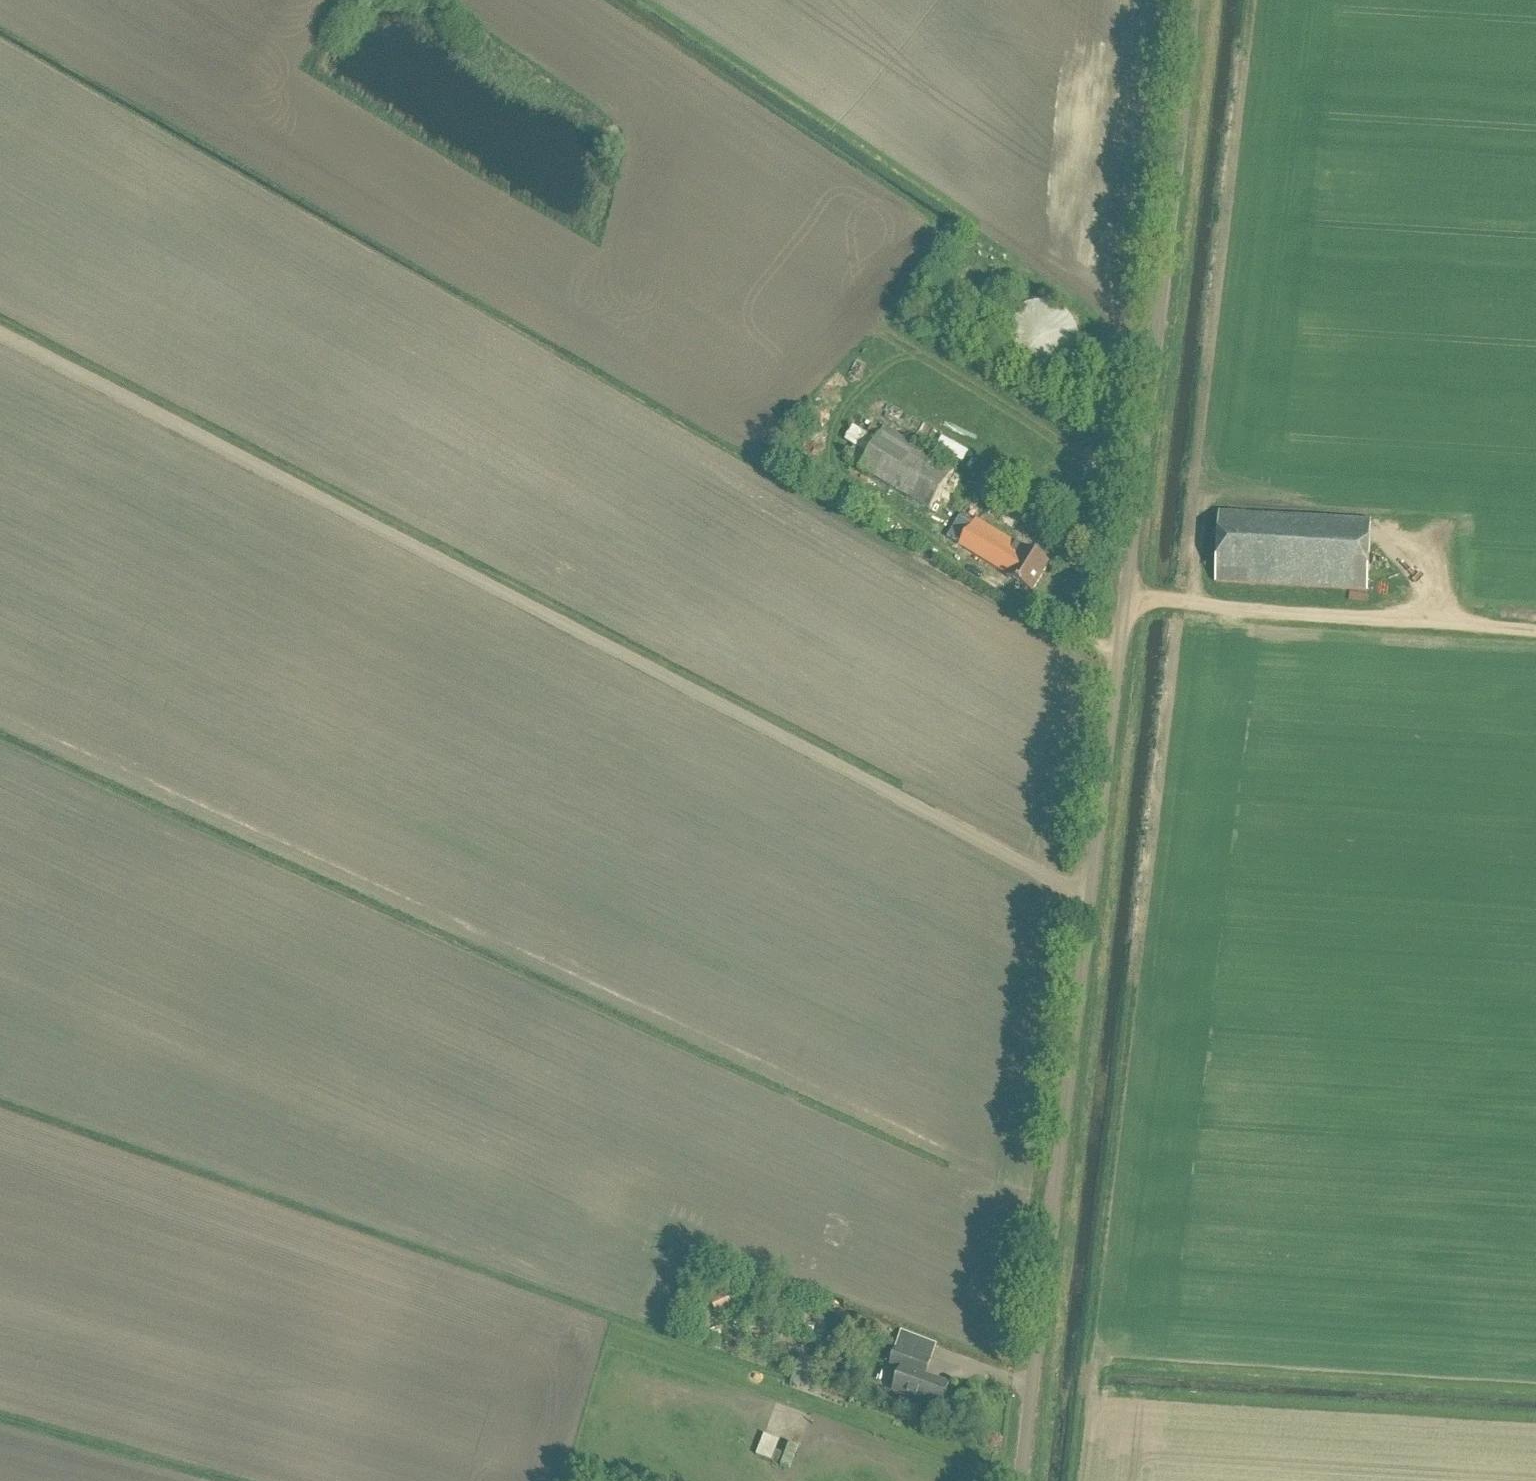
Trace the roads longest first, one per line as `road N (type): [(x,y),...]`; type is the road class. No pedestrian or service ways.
road 1 (unclassified): [(1020,1480),(1195,0)]
road 2 (track): [(1089,891),(0,332)]

